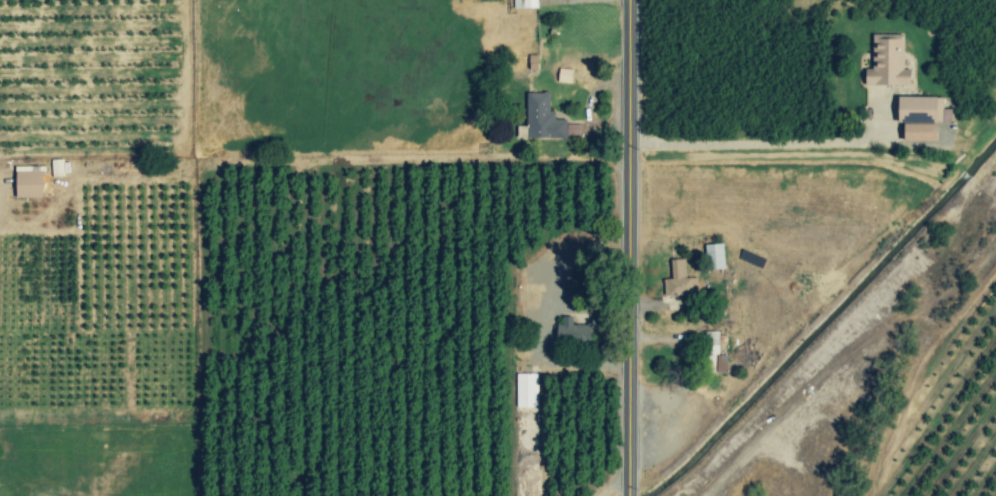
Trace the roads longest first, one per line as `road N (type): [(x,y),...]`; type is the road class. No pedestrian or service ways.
road 1 (residential): [(635,495),(635,0)]

